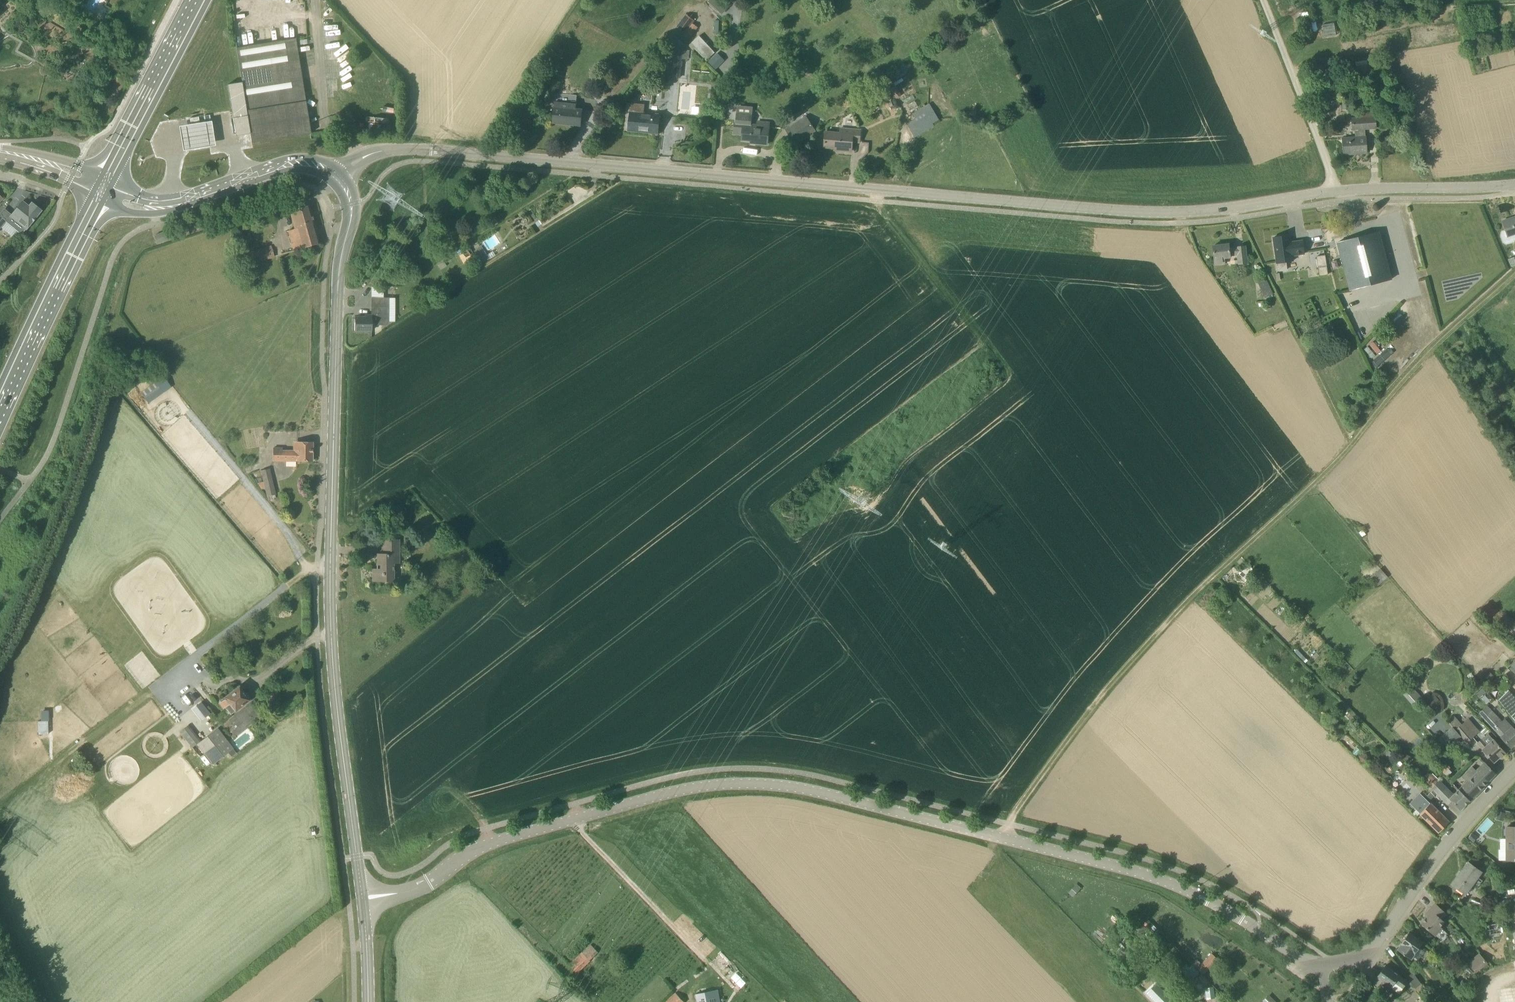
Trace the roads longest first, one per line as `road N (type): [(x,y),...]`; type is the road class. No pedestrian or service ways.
road 1 (tertiary): [(343,182),(371,156),(431,151),(1168,213),(1336,191),(1514,185)]
road 2 (unclassified): [(1224,908),(1123,867),(759,786),(635,803),(483,846),(422,888),(363,901)]
road 3 (track): [(1009,824),(1190,598),(1514,274)]
road 4 (secondary): [(363,901),(332,592),(340,260),(351,211),(343,182)]
road 5 (unclassified): [(1323,966),(1378,945),(1464,825),(1514,770)]
road 6 (primary): [(0,406),(99,194)]
road 7 (primary): [(104,183),(198,0)]
road 8 (track): [(1336,191),(1263,0)]
road 9 (track): [(577,819),(706,960)]

